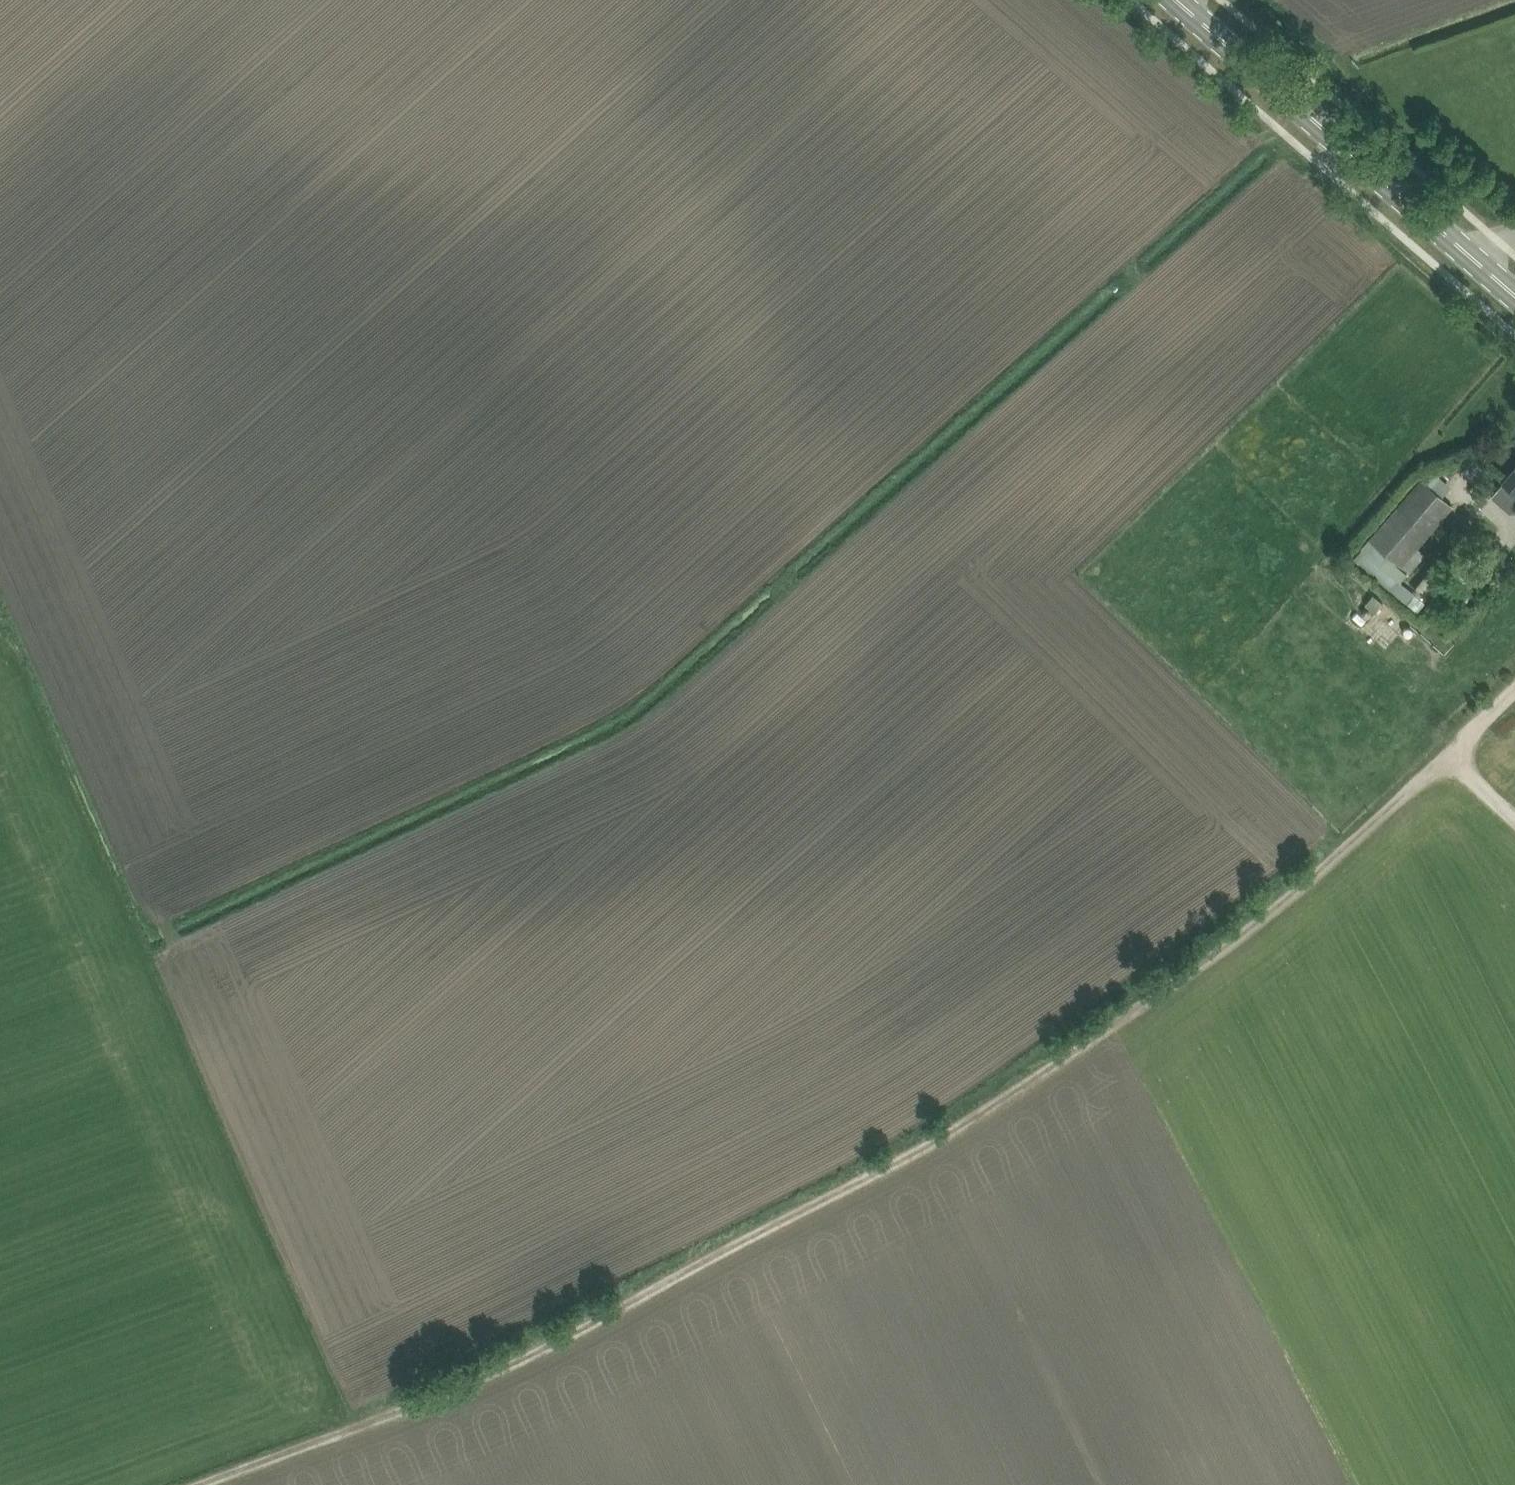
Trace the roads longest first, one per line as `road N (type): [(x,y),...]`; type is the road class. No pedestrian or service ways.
road 1 (track): [(1514,693),(1346,857),(1058,1072),(729,1258),(381,1423),(214,1484)]
road 2 (primary): [(1474,263),(1175,0)]

